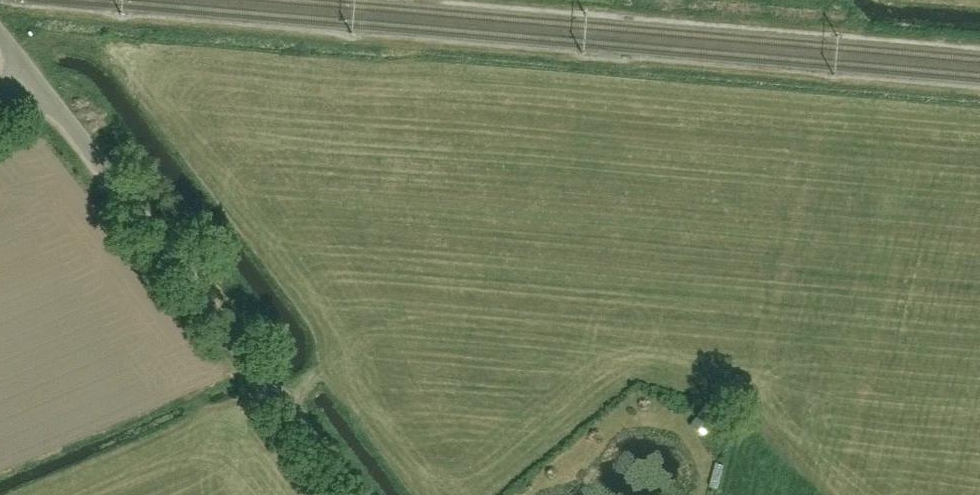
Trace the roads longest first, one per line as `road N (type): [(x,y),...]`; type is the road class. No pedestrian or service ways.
road 1 (unclassified): [(356,494),(33,80)]

